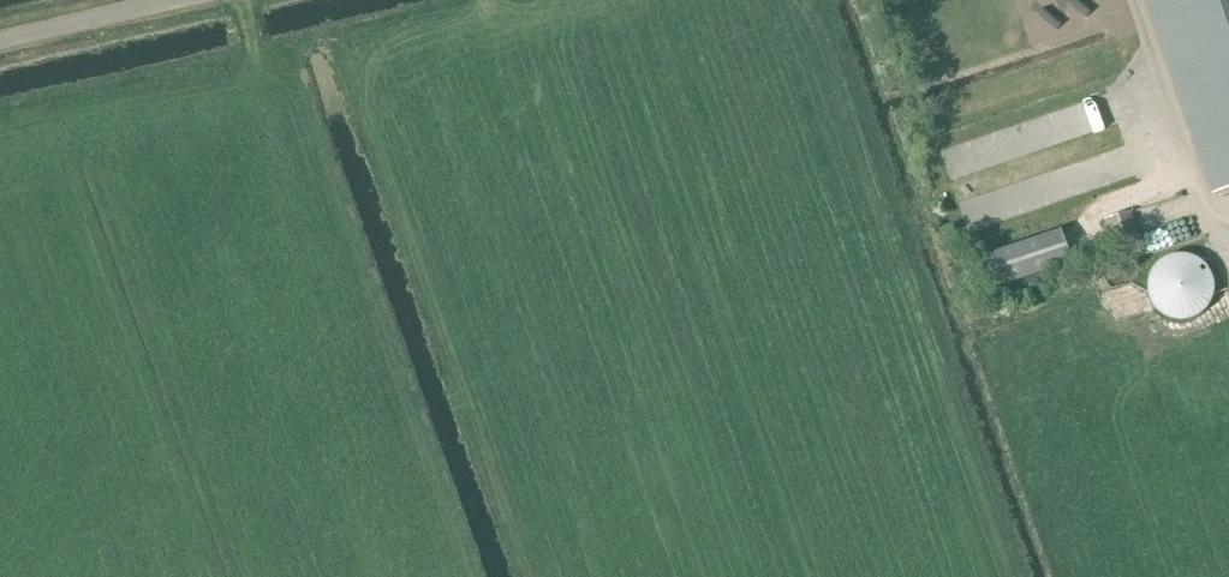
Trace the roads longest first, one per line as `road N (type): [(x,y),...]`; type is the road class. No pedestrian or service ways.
road 1 (unclassified): [(176,0),(0,41)]

